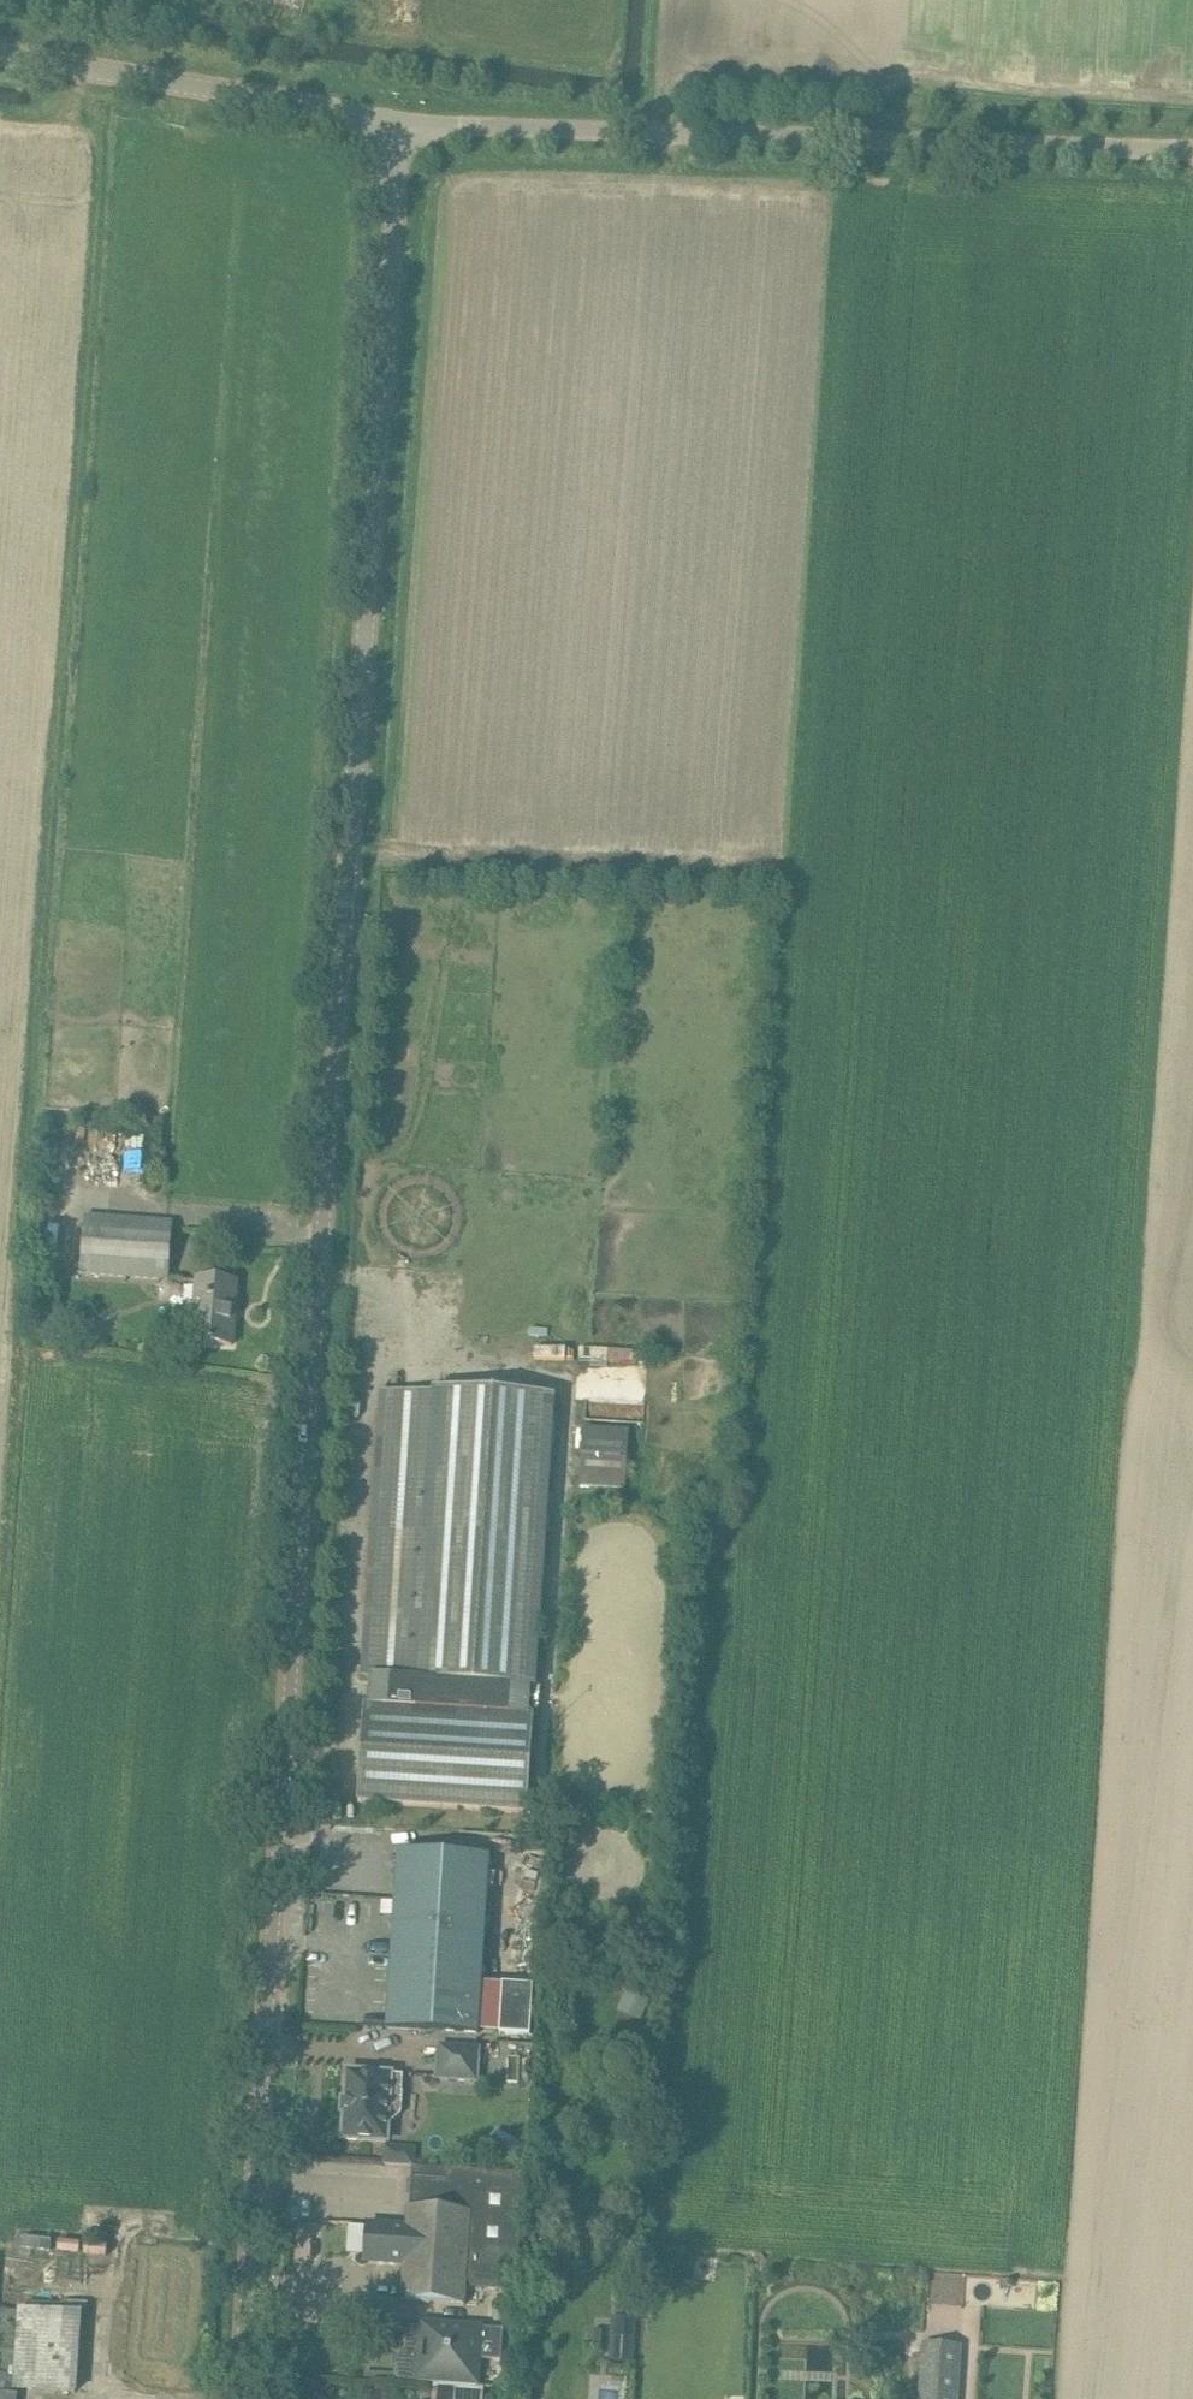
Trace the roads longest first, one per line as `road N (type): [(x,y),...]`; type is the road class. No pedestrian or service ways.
road 1 (tertiary): [(240,2398),(399,129)]
road 2 (unclassified): [(1192,154),(399,129)]
road 3 (tertiary): [(399,129),(0,61)]

